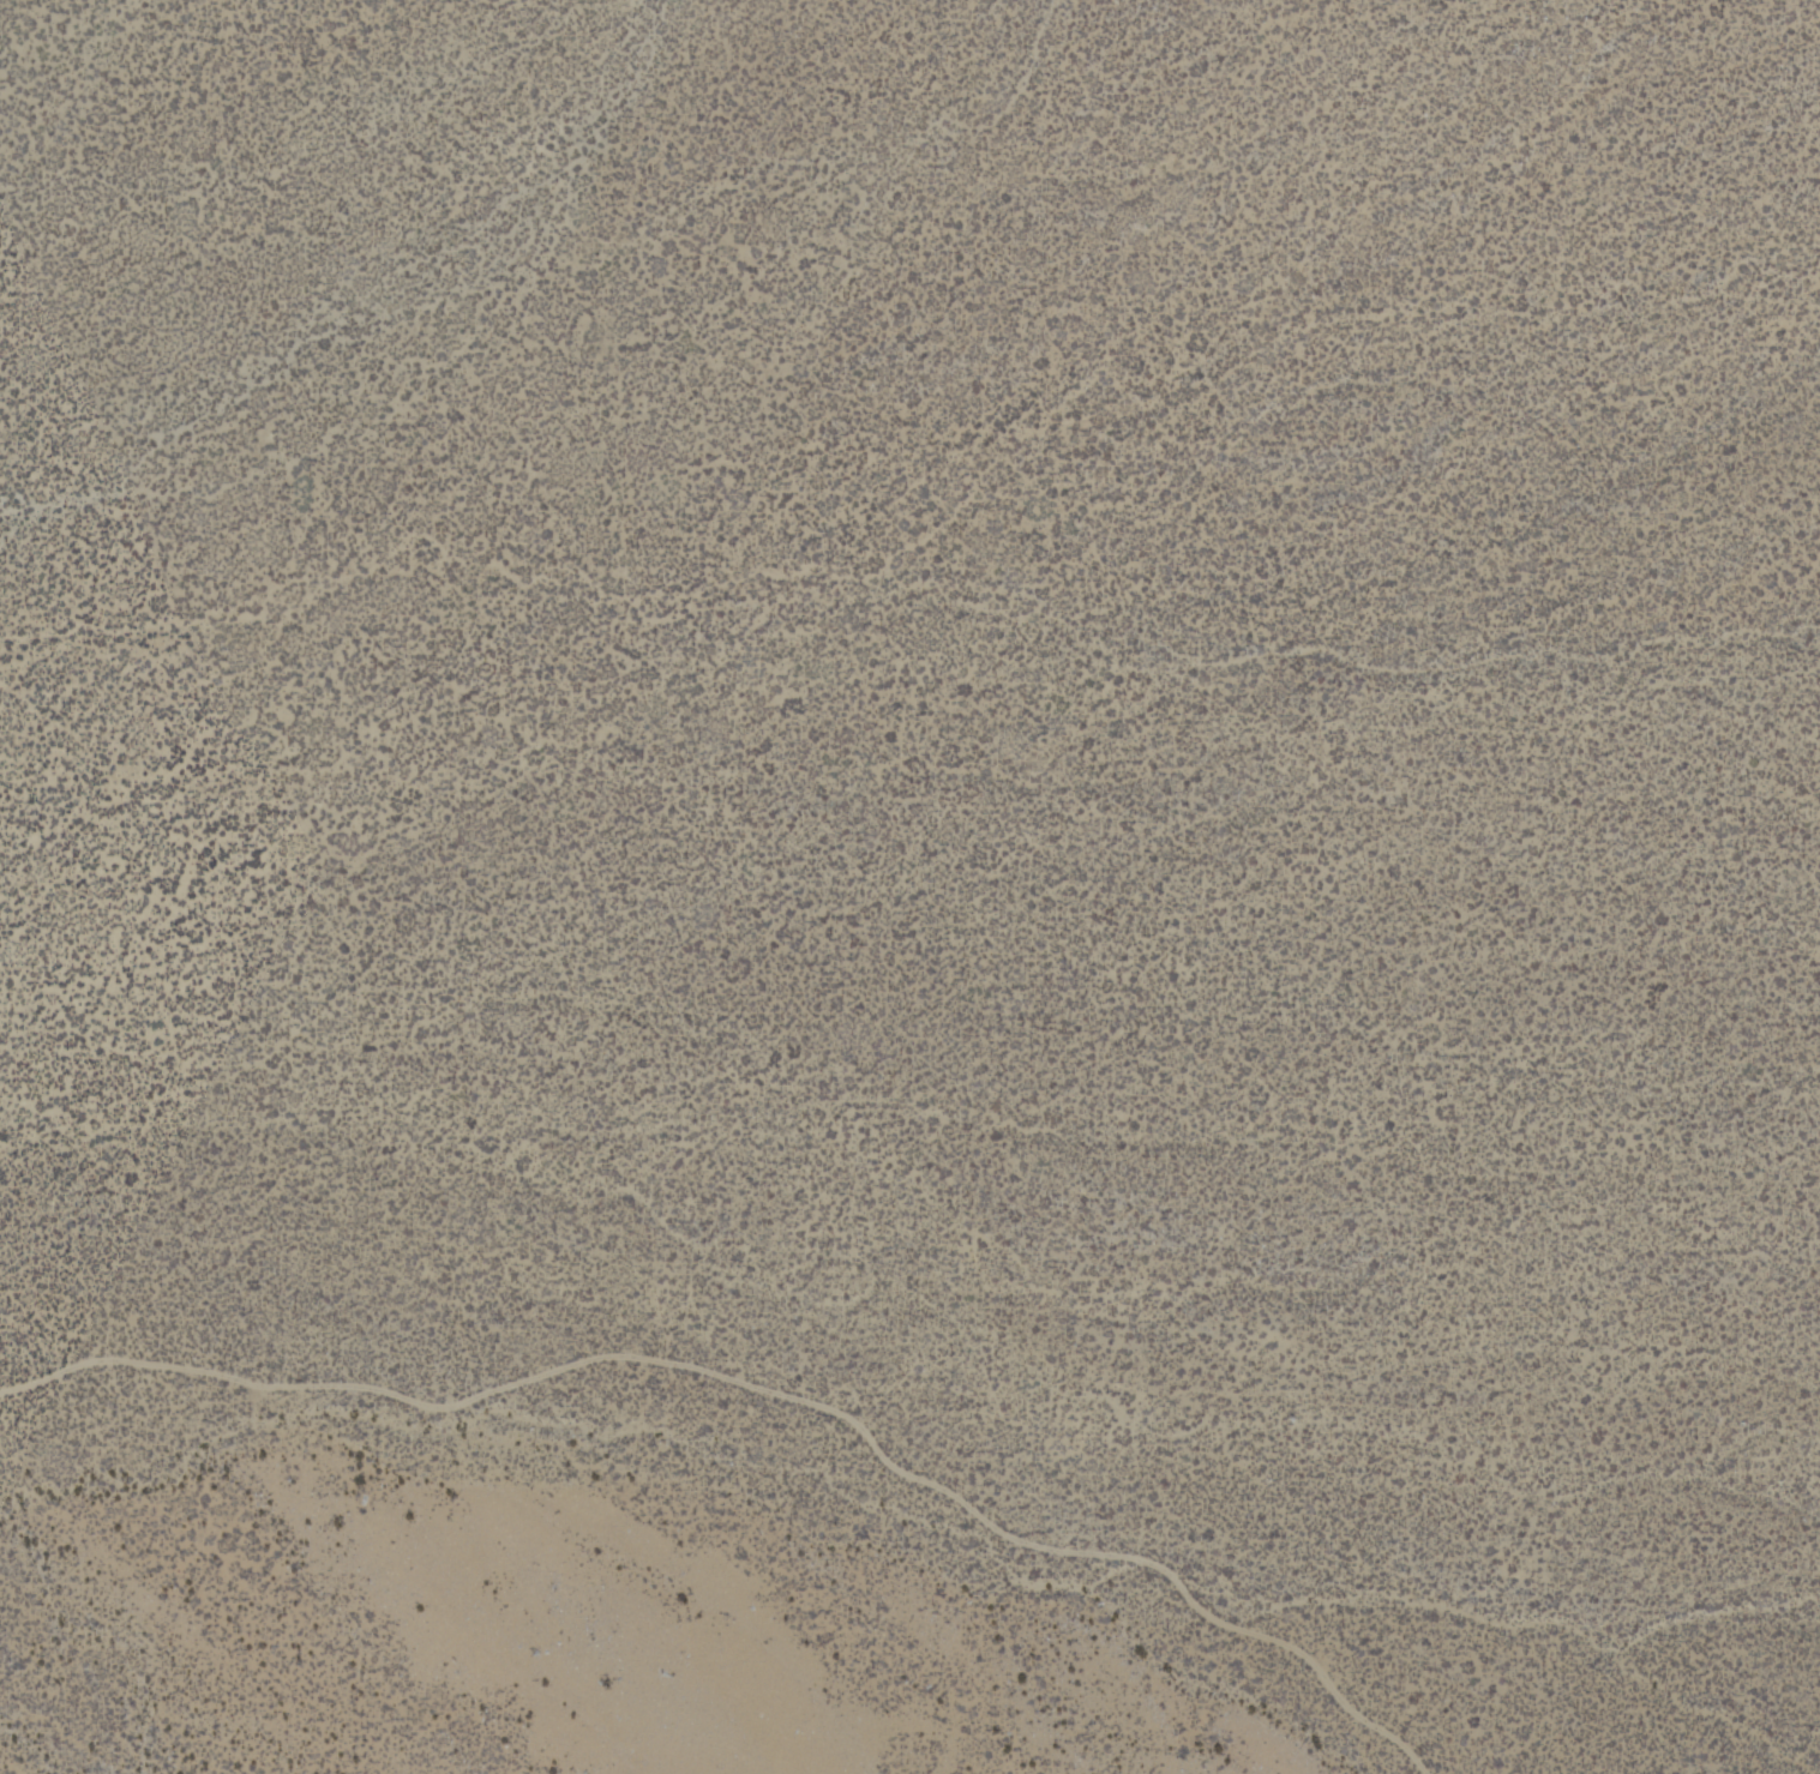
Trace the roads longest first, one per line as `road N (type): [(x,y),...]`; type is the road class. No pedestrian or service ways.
road 1 (track): [(1420,1773),(1296,1659),(1208,1622),(1161,1577),(1027,1551),(903,1479),(836,1420),(716,1382),(613,1365),(434,1414),(382,1399),(278,1395),(108,1369),(0,1400)]

